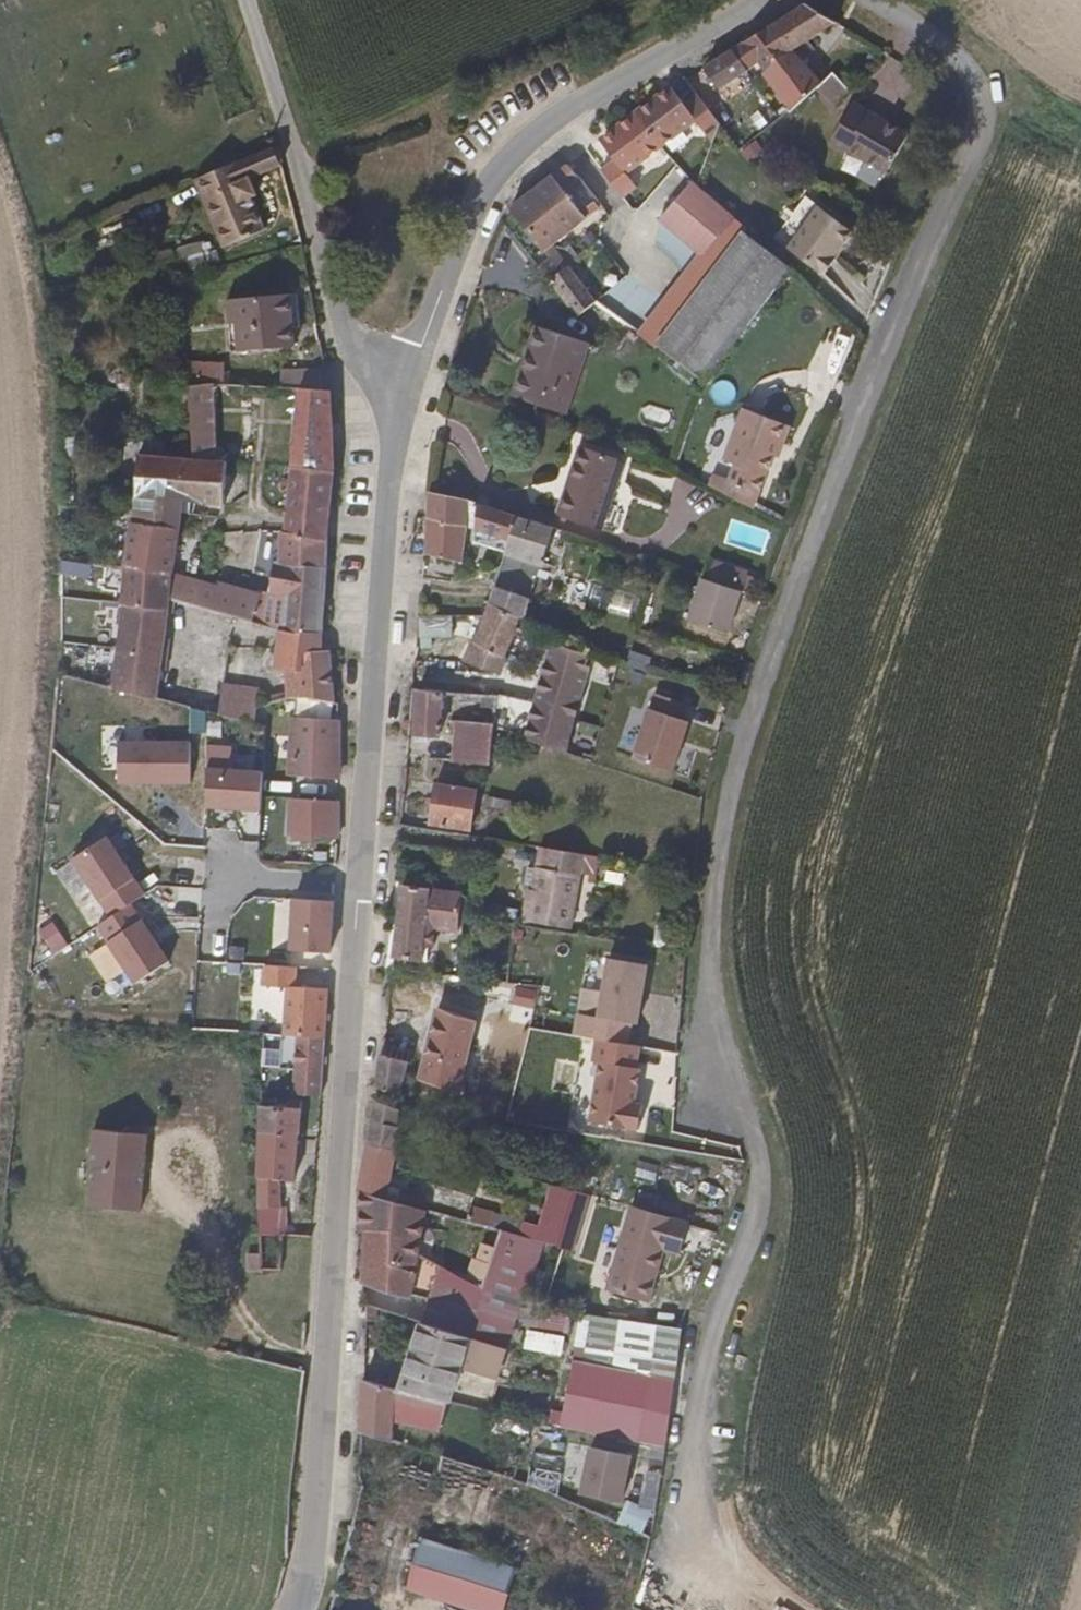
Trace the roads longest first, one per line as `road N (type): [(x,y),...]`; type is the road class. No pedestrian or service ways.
road 1 (residential): [(881,0),(966,71),(979,100),(766,666),(725,822),(705,1035),(714,1077),(755,1151),(760,1196),(711,1346),(700,1441),(702,1560),(721,1585)]
road 2 (residential): [(301,1609),(319,1544),(359,883)]
road 3 (residential): [(392,422),(424,315),(472,209),(504,160),(573,107),(762,0)]
road 4 (residential): [(359,883),(392,422)]
road 5 (residential): [(392,422),(293,143)]
road 6 (track): [(293,143),(247,0)]
road 7 (residential): [(359,883),(230,875)]

